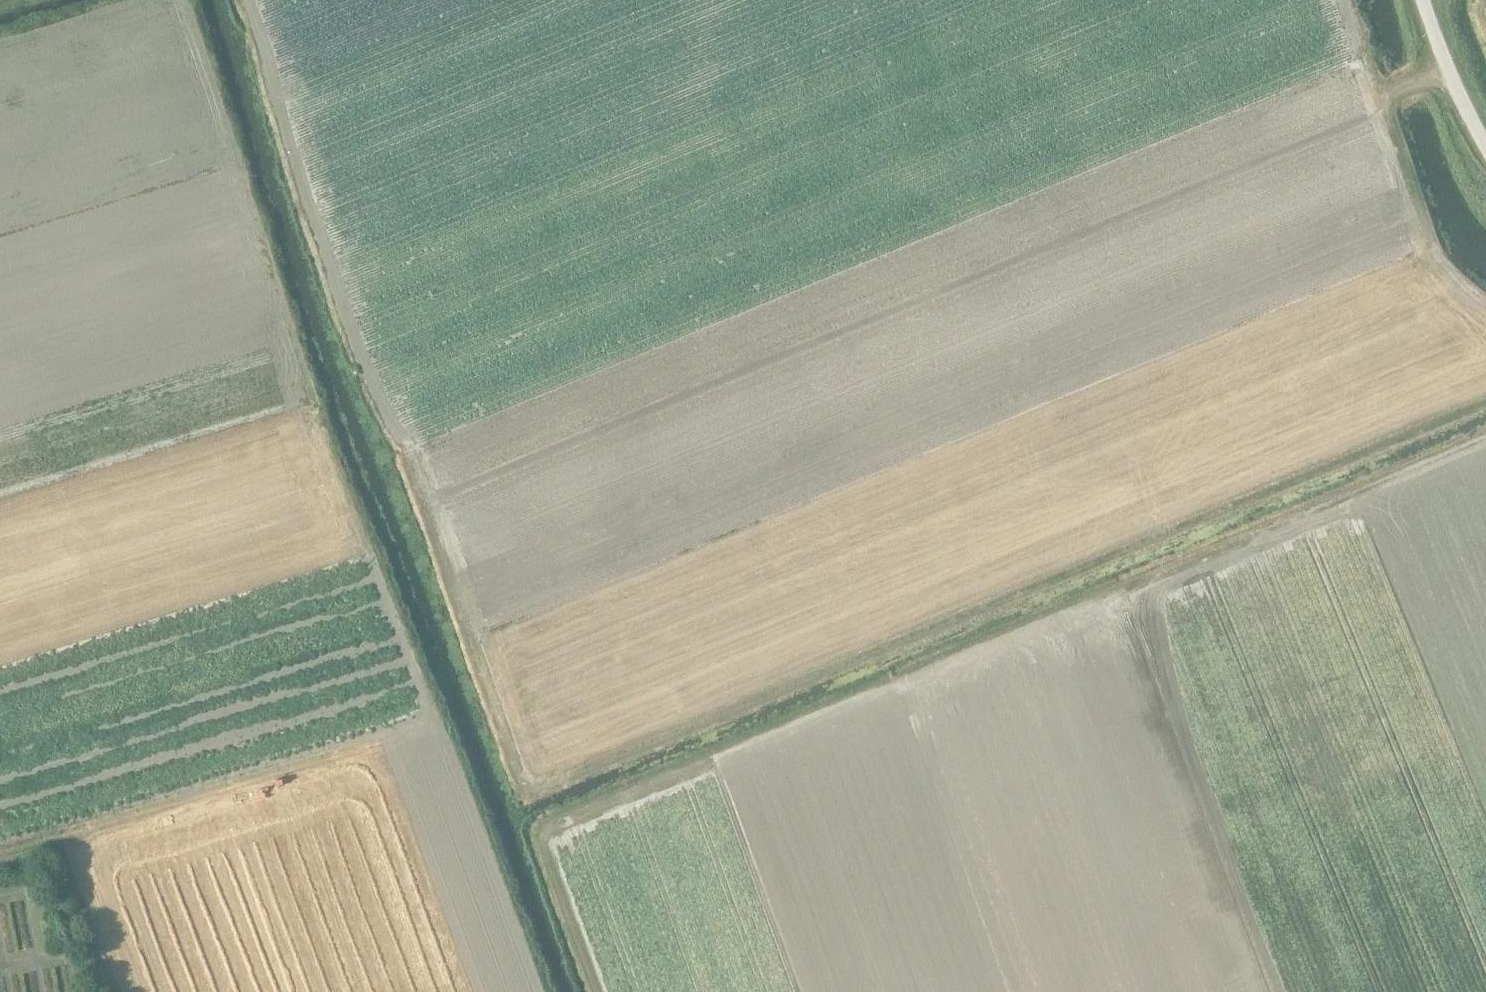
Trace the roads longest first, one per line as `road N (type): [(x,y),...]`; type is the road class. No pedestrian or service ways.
road 1 (unclassified): [(1485,145),(1422,0)]

